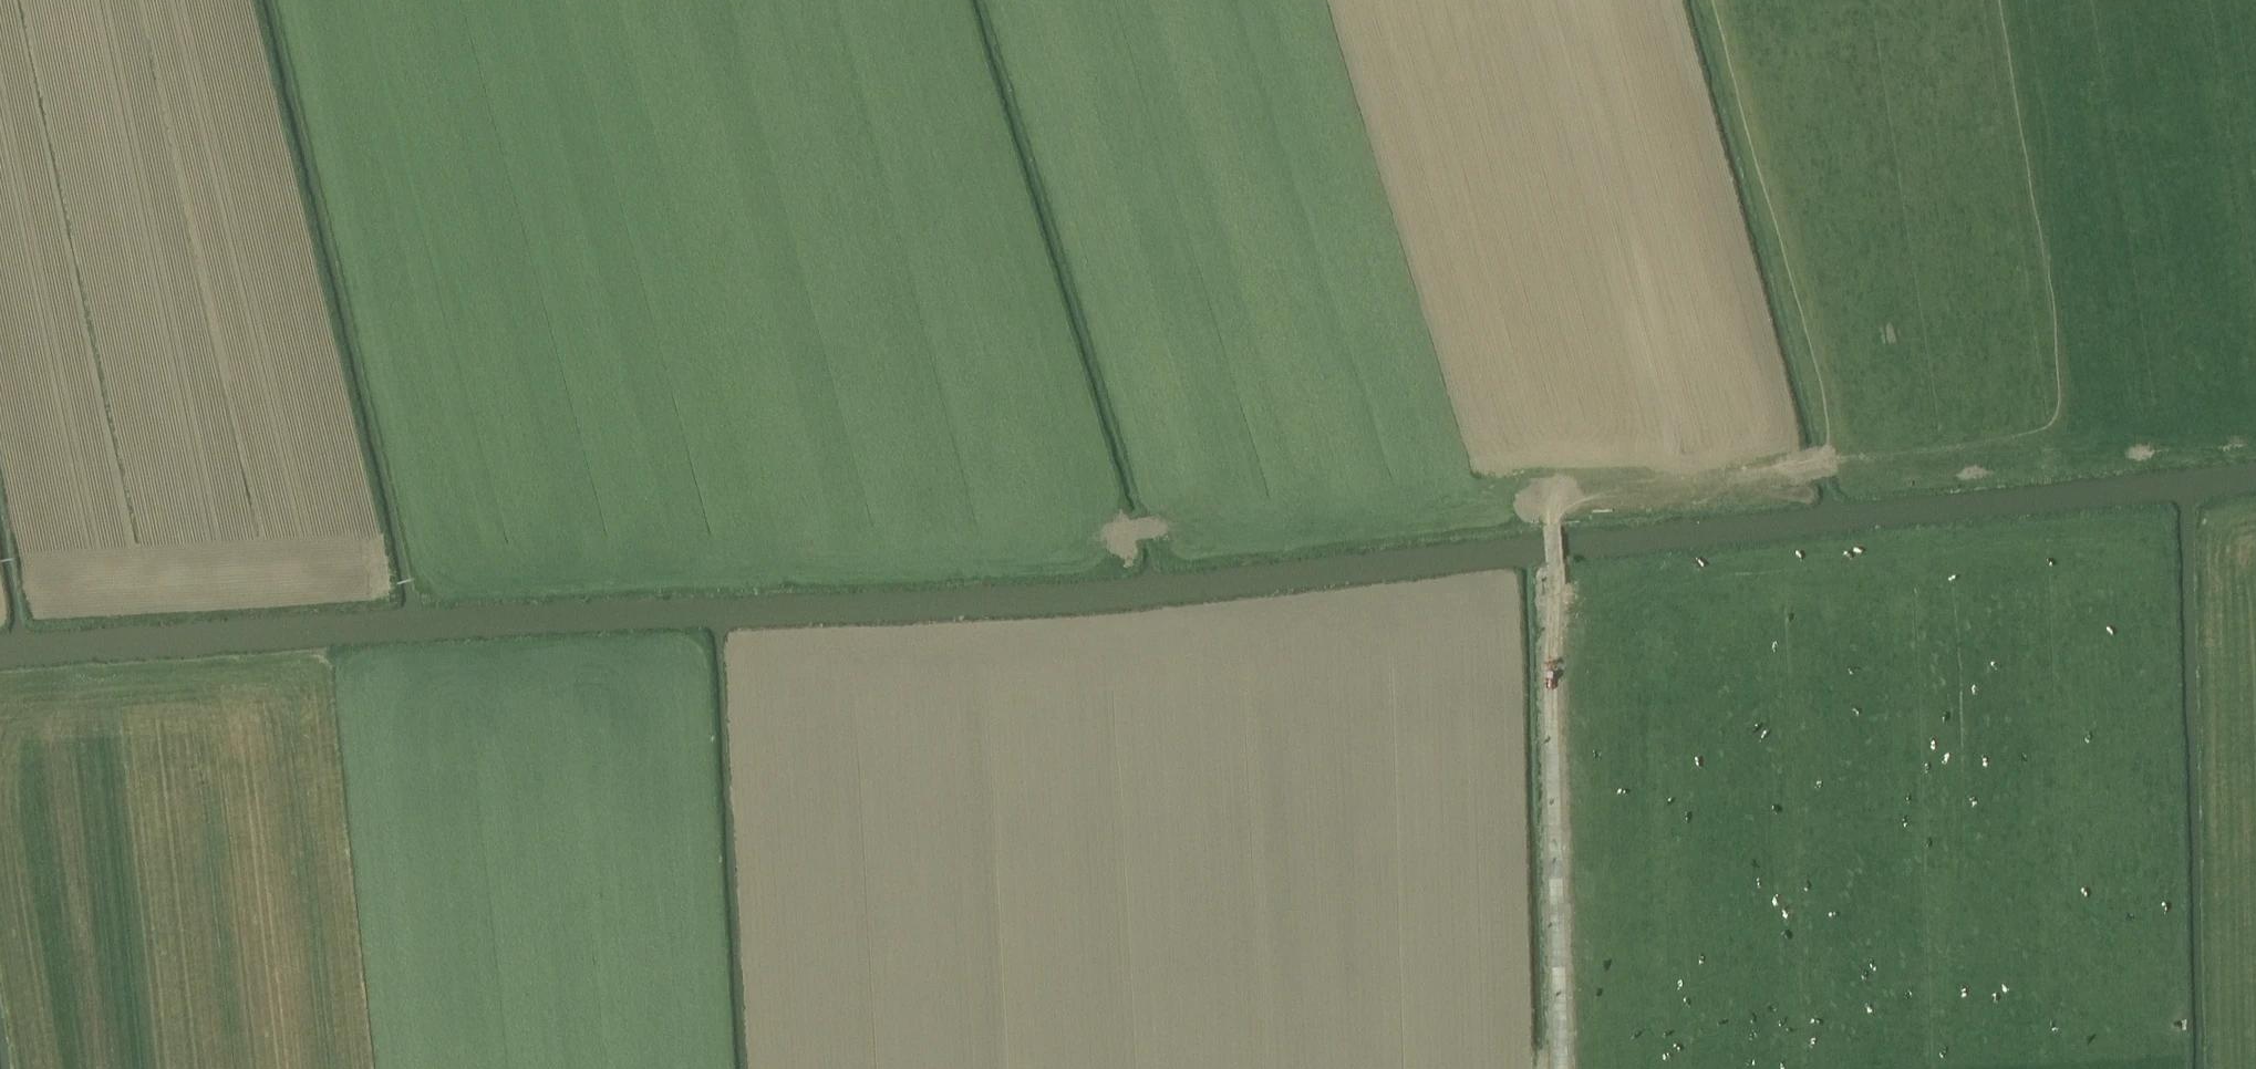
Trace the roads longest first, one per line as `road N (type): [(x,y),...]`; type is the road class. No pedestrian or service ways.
road 1 (track): [(1568,1068),(1554,525)]

